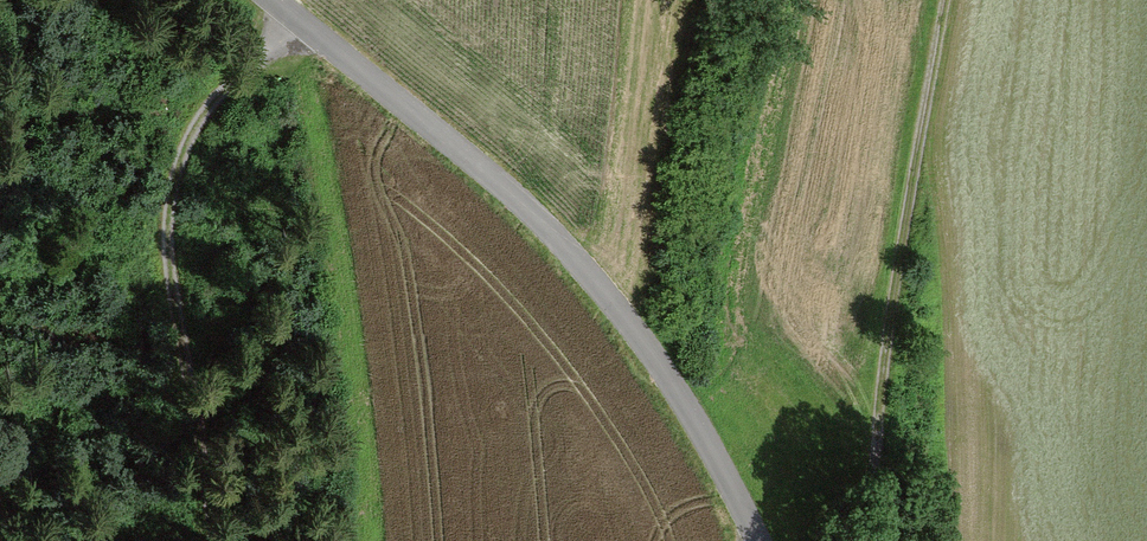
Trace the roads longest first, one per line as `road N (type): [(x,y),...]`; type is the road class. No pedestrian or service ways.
road 1 (residential): [(283,0),(545,219),(592,271),(667,371),(756,540)]
road 2 (track): [(270,0),(213,115),(169,286),(207,540)]
road 3 (track): [(852,540),(940,0)]

